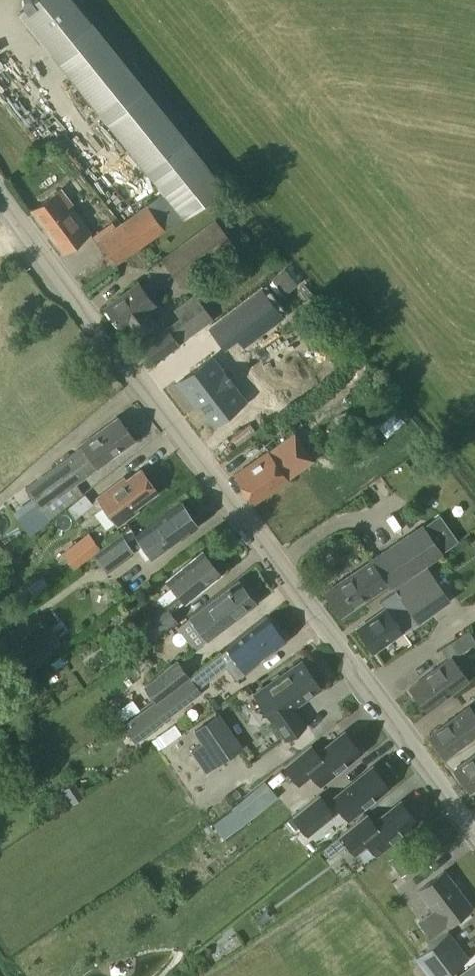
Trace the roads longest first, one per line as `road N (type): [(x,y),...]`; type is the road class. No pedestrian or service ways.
road 1 (unclassified): [(474,830),(0,194)]

